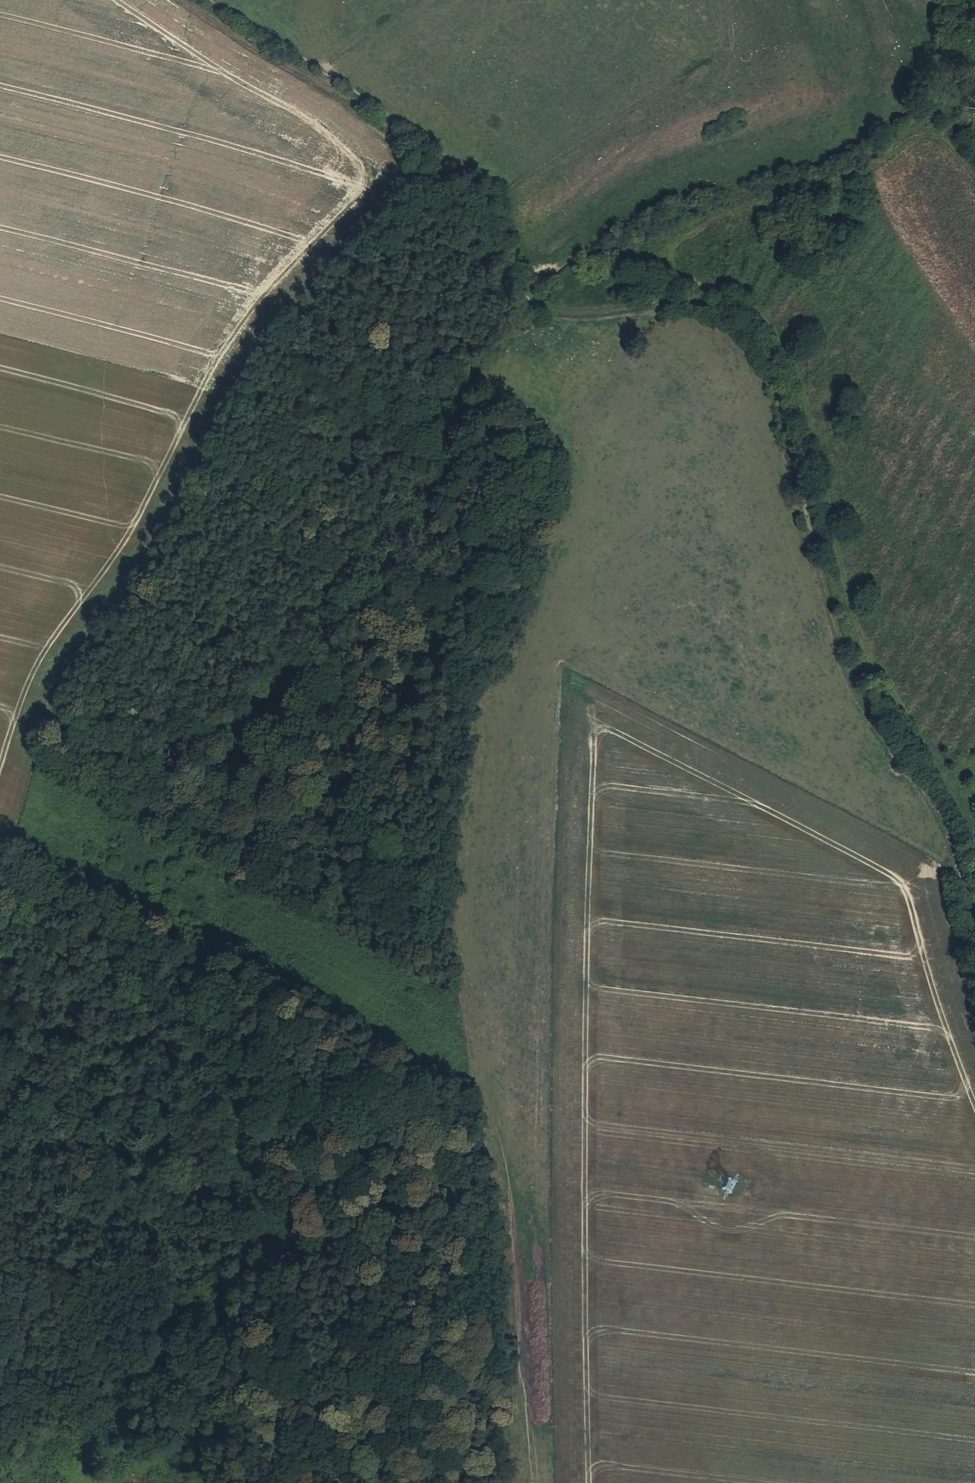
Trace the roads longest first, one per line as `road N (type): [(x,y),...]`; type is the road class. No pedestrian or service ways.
road 1 (track): [(974,925),(928,783),(853,678),(764,354),(736,327),(690,305),(599,315),(547,309),(424,148),(275,69),(183,0)]

